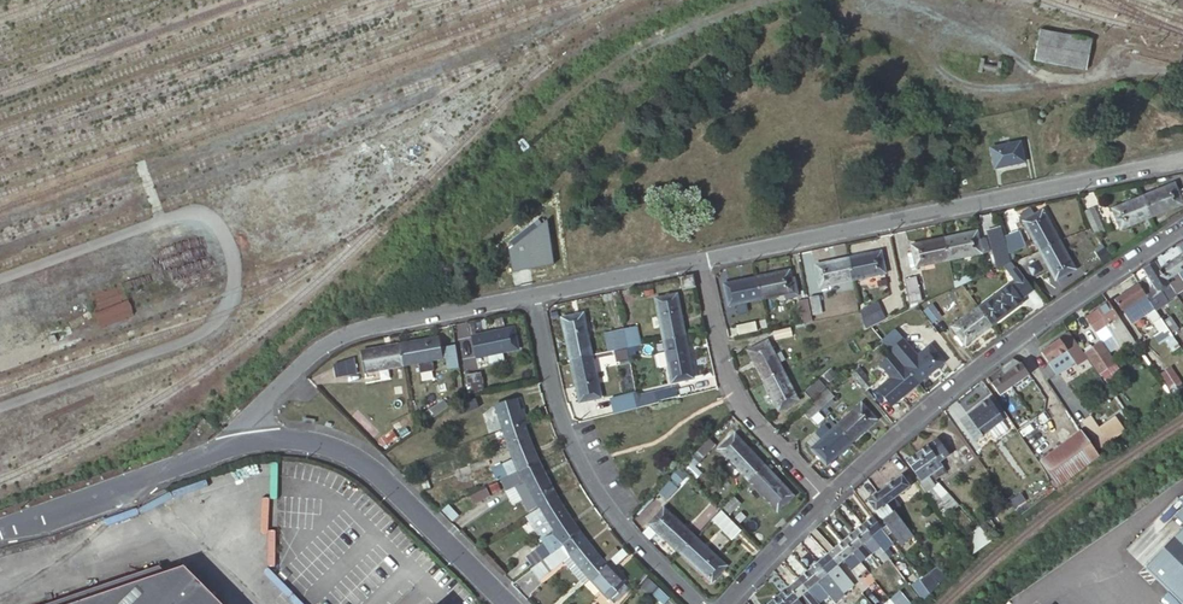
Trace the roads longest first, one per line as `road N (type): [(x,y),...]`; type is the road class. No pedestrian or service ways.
road 1 (residential): [(1182,158),(701,260)]
road 2 (tertiary): [(825,499),(994,356),(1182,226)]
road 3 (unclassified): [(532,295),(554,393),(588,474),(615,515),(701,603)]
road 4 (residential): [(532,295),(341,337),(310,357),(232,446)]
road 5 (unclassified): [(232,446),(290,439),(349,453),(510,603)]
road 6 (unclassified): [(701,260),(726,373),(748,414),(825,499)]
road 7 (unclassified): [(232,446),(0,530)]
road 8 (residential): [(701,260),(532,295)]
road 9 (tertiary): [(725,603),(825,499)]

